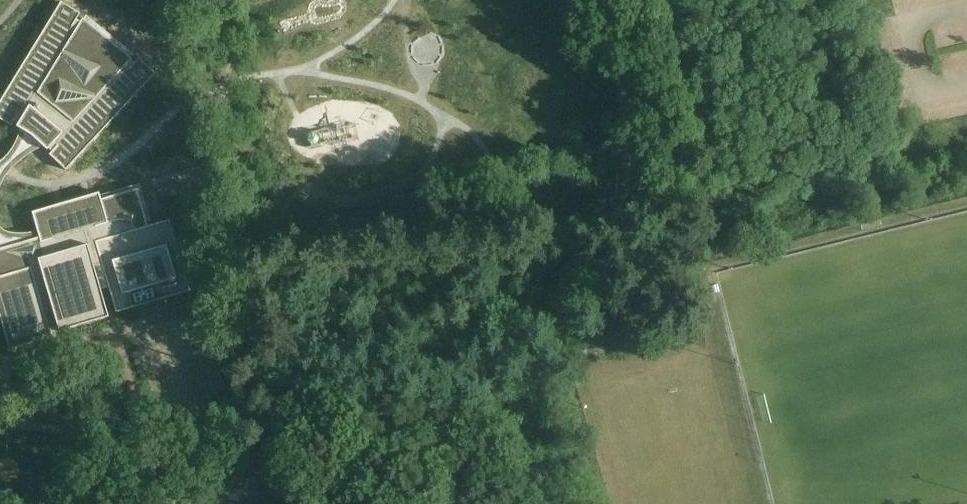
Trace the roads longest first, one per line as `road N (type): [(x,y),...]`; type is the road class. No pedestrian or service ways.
road 1 (track): [(177,503),(186,466),(258,379),(246,248),(512,225)]

